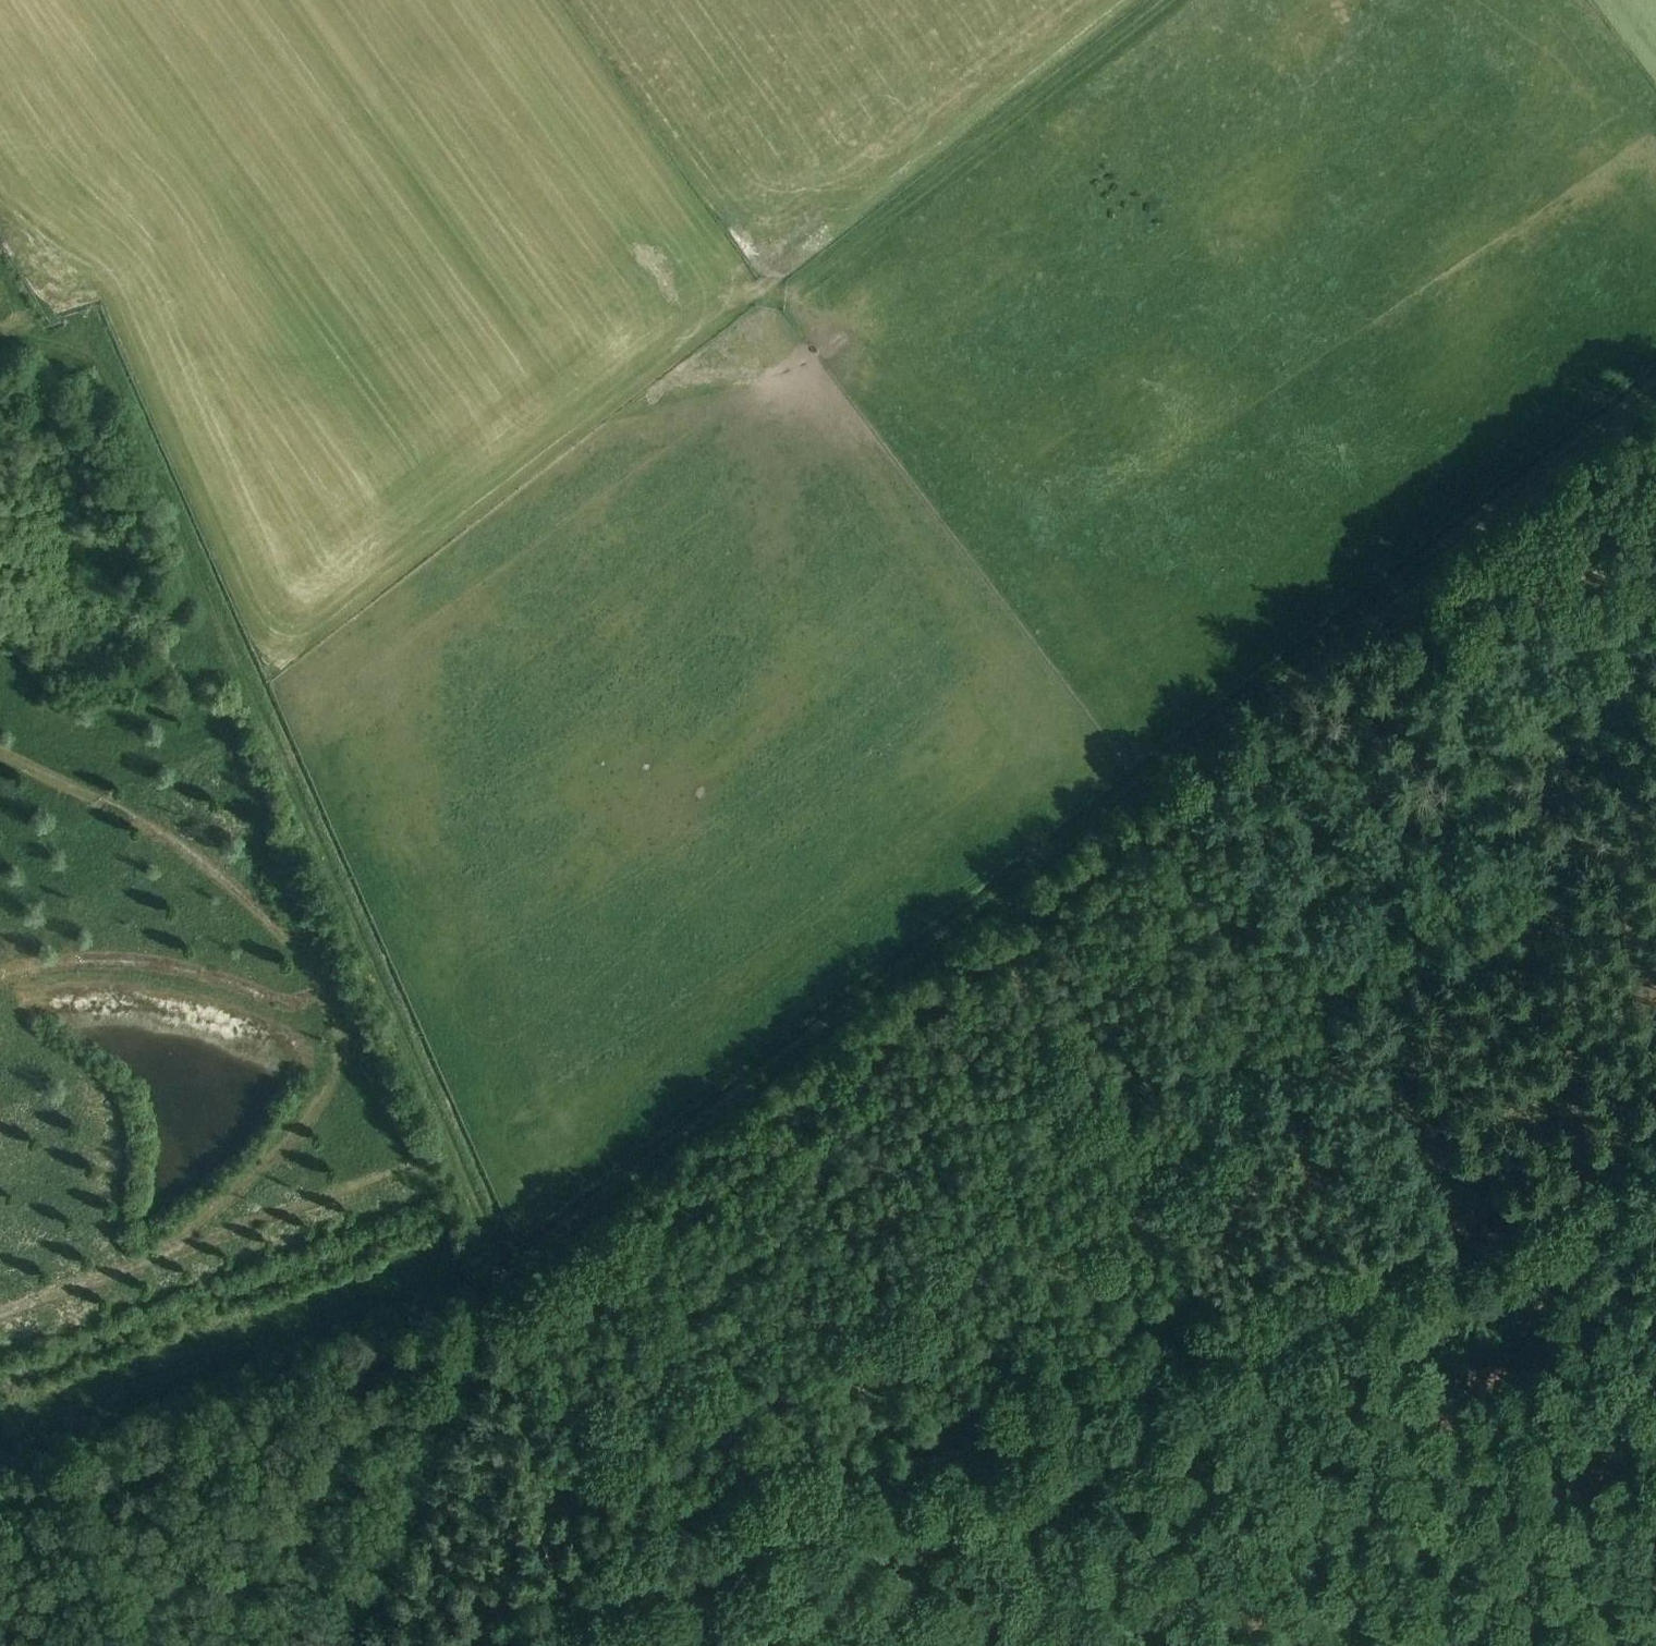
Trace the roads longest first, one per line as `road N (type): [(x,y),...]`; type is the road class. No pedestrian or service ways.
road 1 (track): [(496,1645),(1517,1225),(1655,1122)]
road 2 (track): [(0,1315),(176,1251),(296,1129),(336,1068),(328,998),(305,955),(226,880),(168,835),(0,750)]

